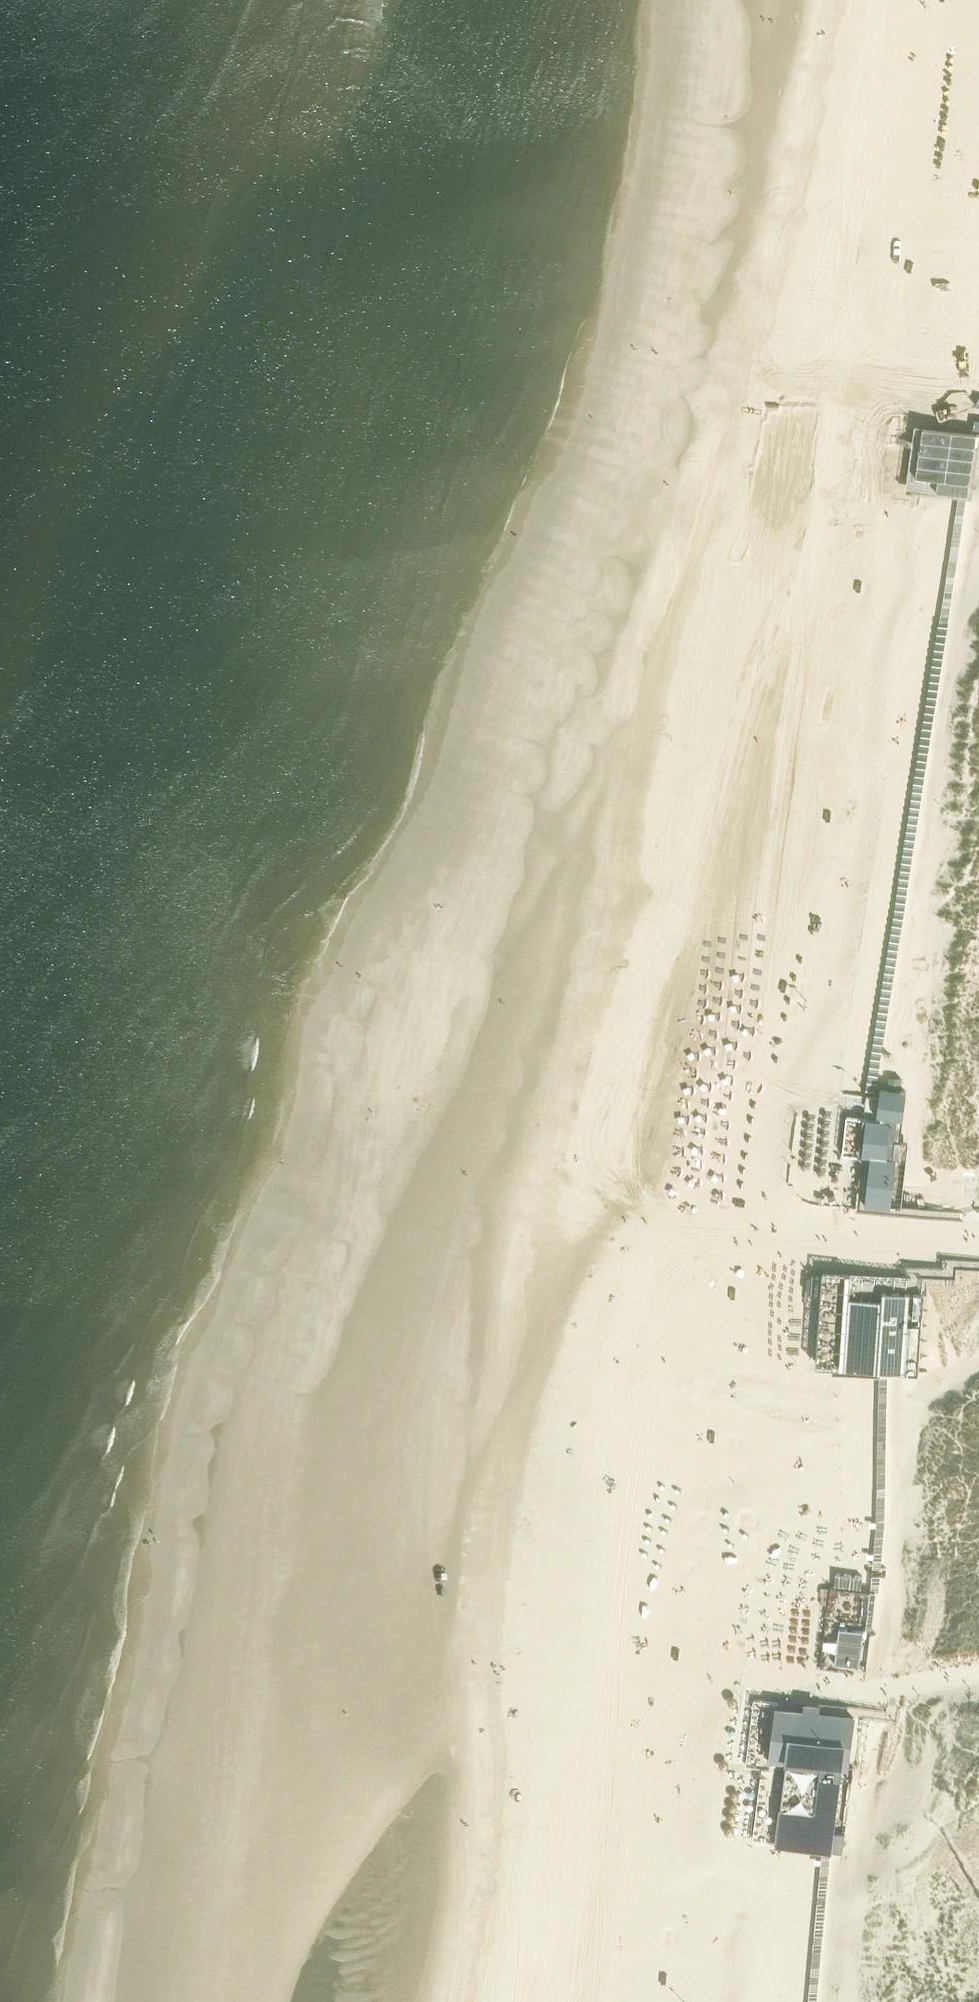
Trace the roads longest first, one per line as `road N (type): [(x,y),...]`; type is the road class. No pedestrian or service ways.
road 1 (track): [(807,1680),(168,1659)]

